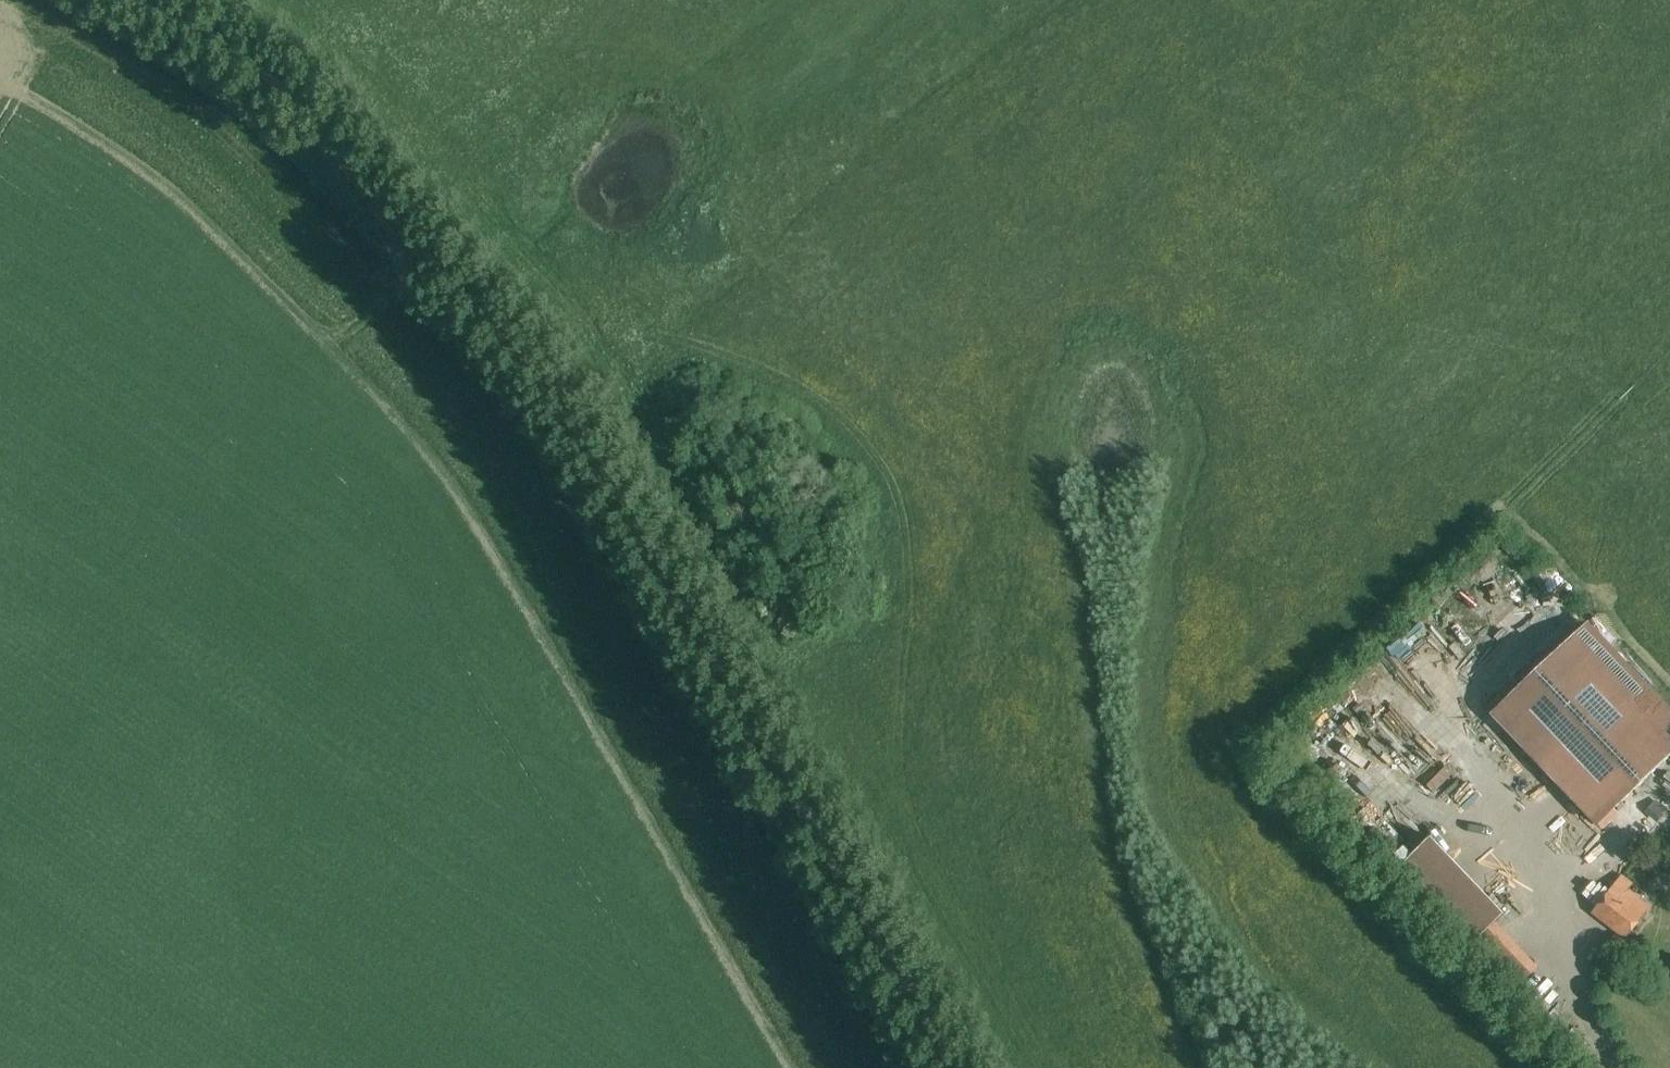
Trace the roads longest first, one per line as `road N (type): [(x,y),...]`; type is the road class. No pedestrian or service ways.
road 1 (unclassified): [(954,1067),(582,444),(356,167),(267,82),(126,0)]

